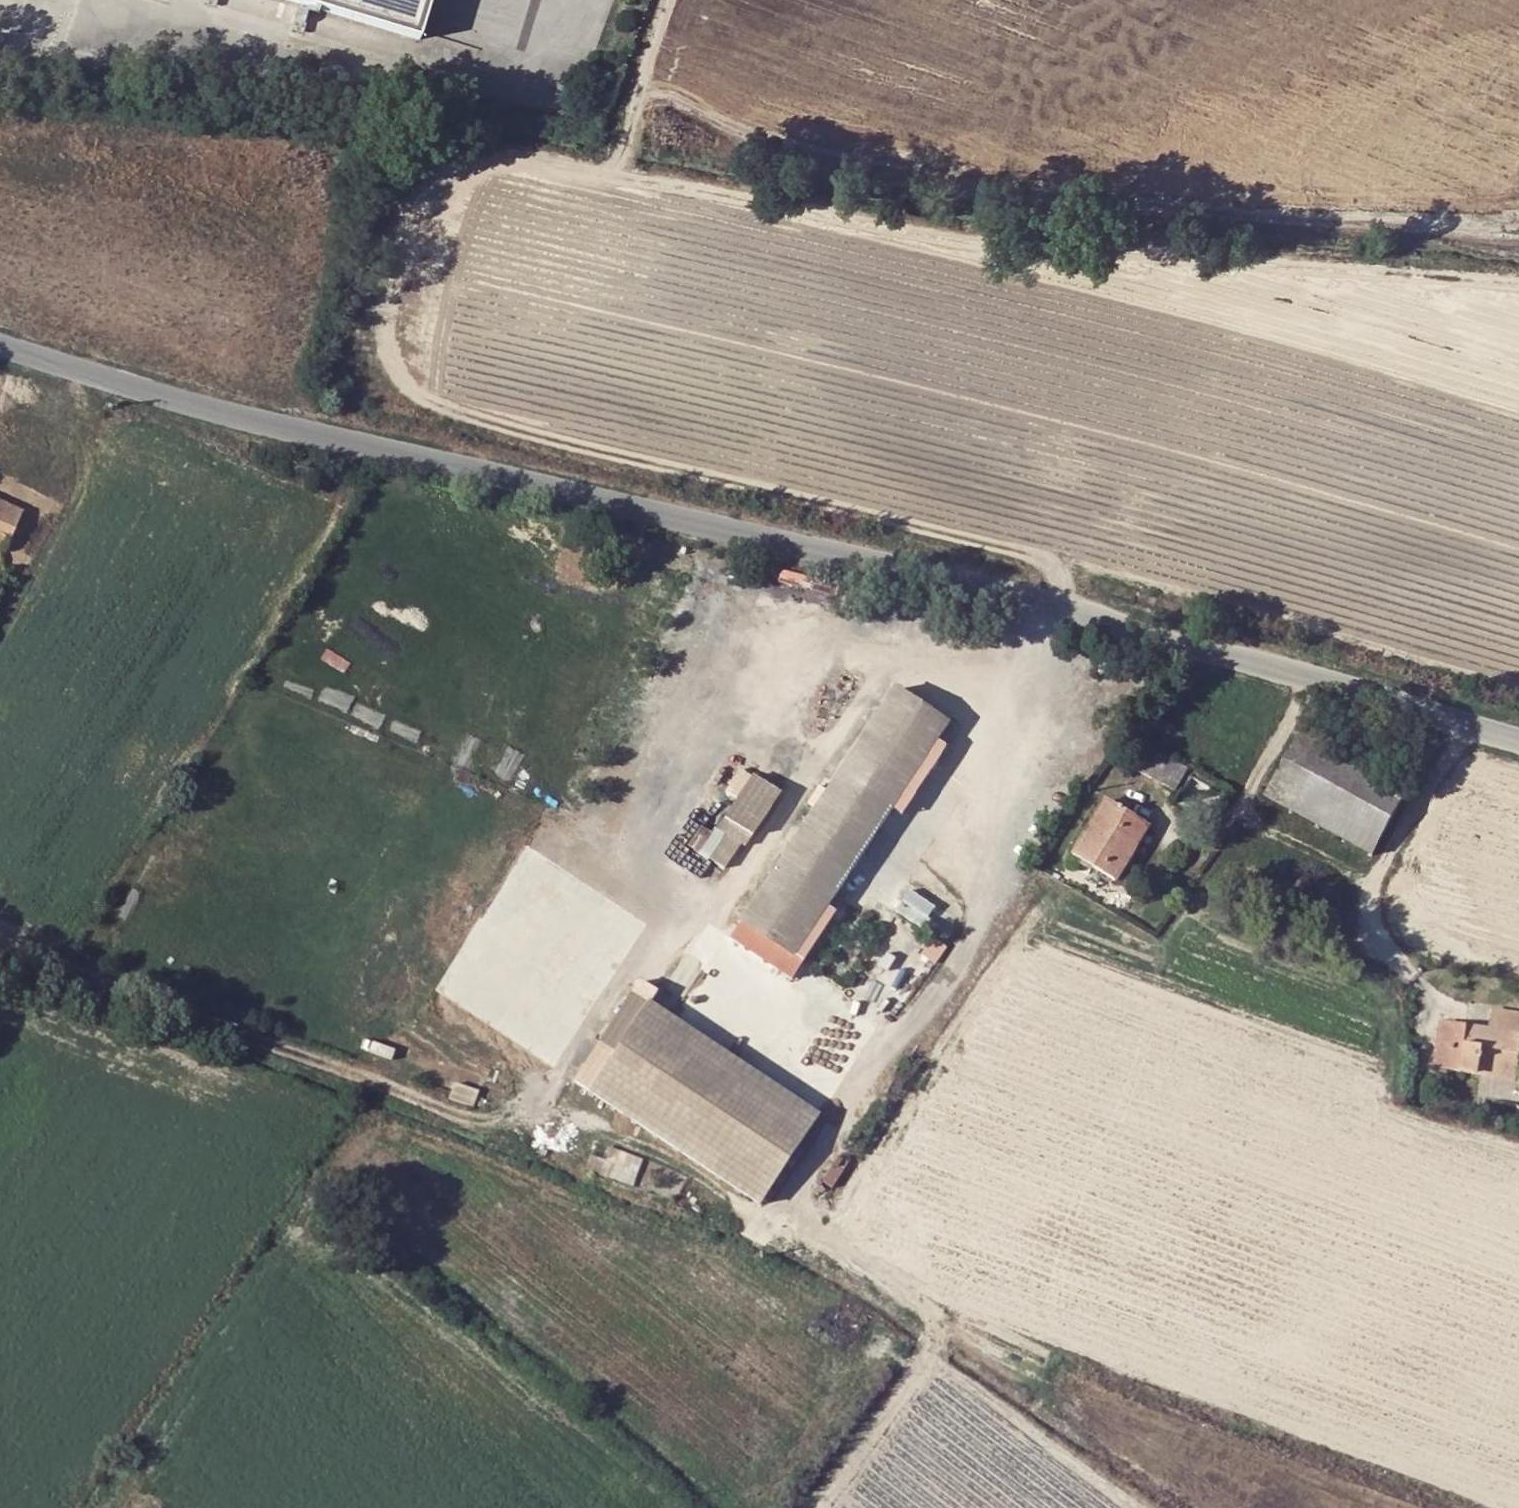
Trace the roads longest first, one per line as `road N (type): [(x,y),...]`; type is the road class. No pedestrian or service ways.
road 1 (unclassified): [(1518,741),(954,582),(475,466),(285,430),(0,346)]

